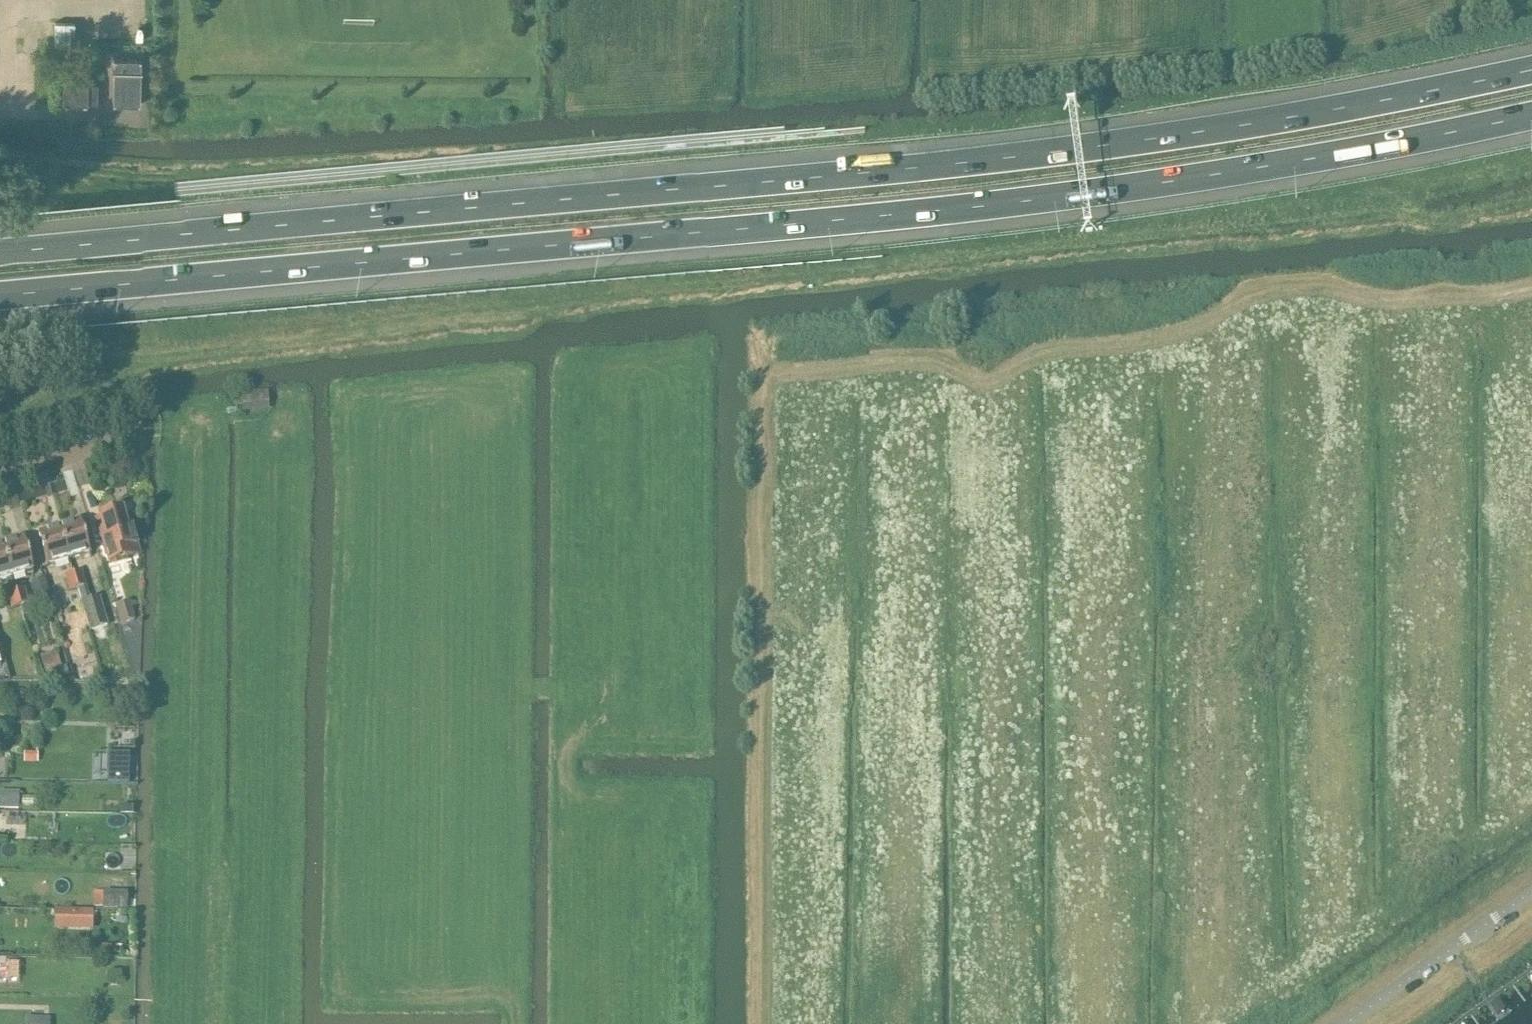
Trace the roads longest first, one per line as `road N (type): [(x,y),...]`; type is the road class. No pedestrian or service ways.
road 1 (motorway): [(1531,67),(1172,133),(946,163),(0,251)]
road 2 (motorway): [(0,294),(1029,199),(1531,112)]

